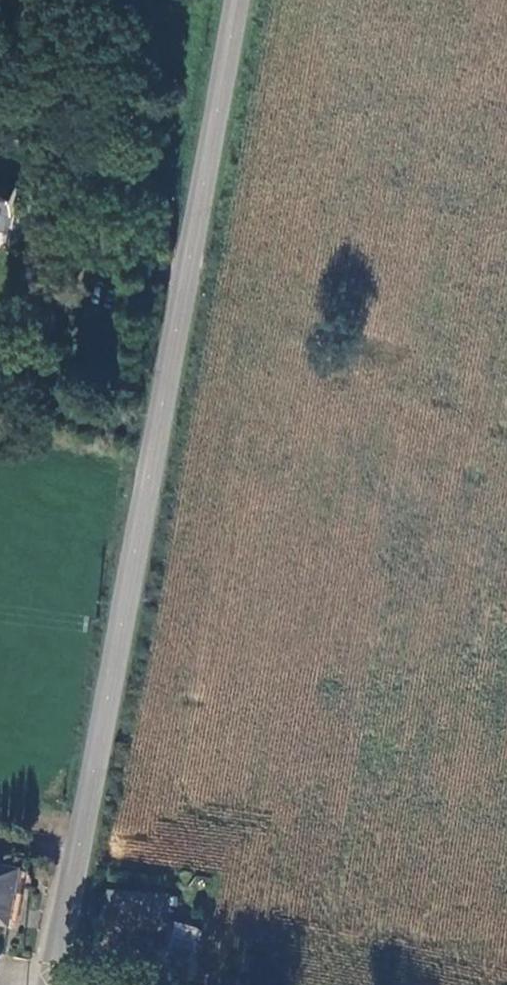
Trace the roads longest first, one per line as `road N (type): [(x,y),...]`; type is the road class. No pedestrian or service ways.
road 1 (tertiary): [(236,0),(51,984)]

